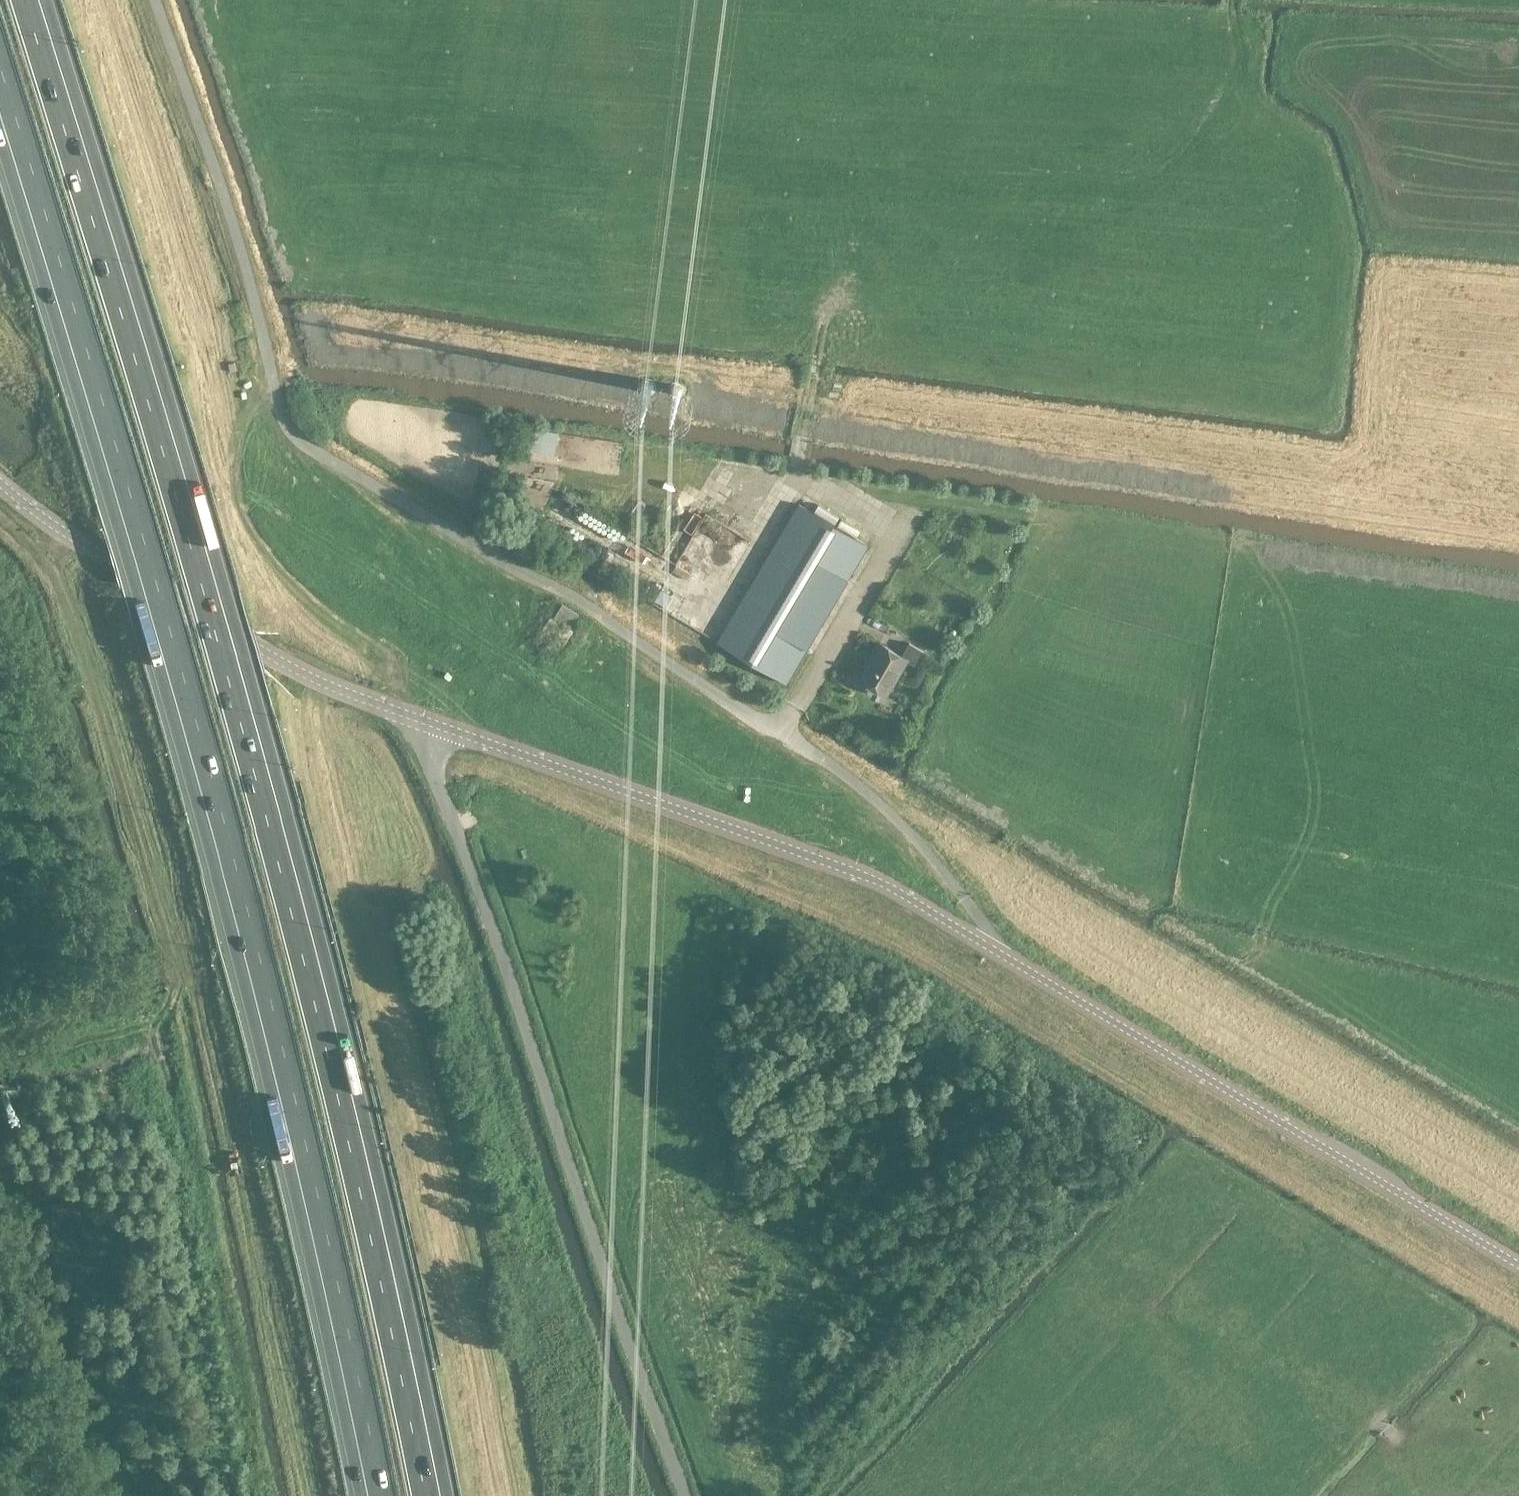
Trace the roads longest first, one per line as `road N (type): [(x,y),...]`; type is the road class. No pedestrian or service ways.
road 1 (motorway): [(433,1495),(295,900),(198,548),(32,0)]
road 2 (motorway): [(0,92),(243,913),(373,1495)]
road 3 (unclassified): [(1001,953),(919,844),(850,779),(590,608),(294,435),(278,406),(237,236),(155,0)]
road 4 (unclassified): [(686,1495),(435,767),(430,722)]
road 5 (tertiary): [(1001,953),(866,876),(430,722)]
road 6 (tertiary): [(1518,1264),(1001,953)]
road 7 (tertiary): [(430,722),(287,665),(52,524),(0,482)]
road 8 (track): [(396,710),(381,664),(270,564),(241,514),(232,472)]
road 9 (track): [(898,539),(802,485),(798,465),(824,353)]
road 10 (track): [(0,1065),(157,1016)]
road 11 (track): [(157,1016),(196,1170)]
road 12 (track): [(232,472),(242,419),(267,356)]

